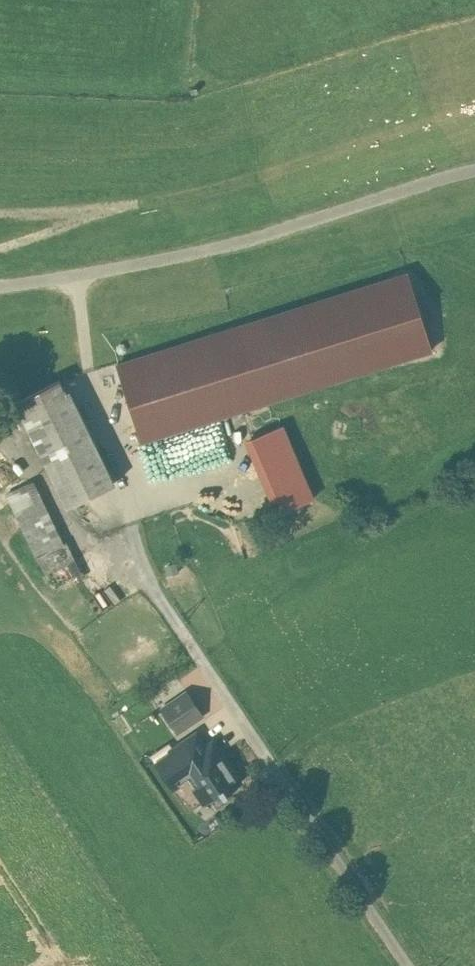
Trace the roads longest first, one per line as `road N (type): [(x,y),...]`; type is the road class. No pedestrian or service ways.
road 1 (track): [(0,284),(231,243),(474,171)]
road 2 (track): [(130,557),(73,534),(0,426)]

